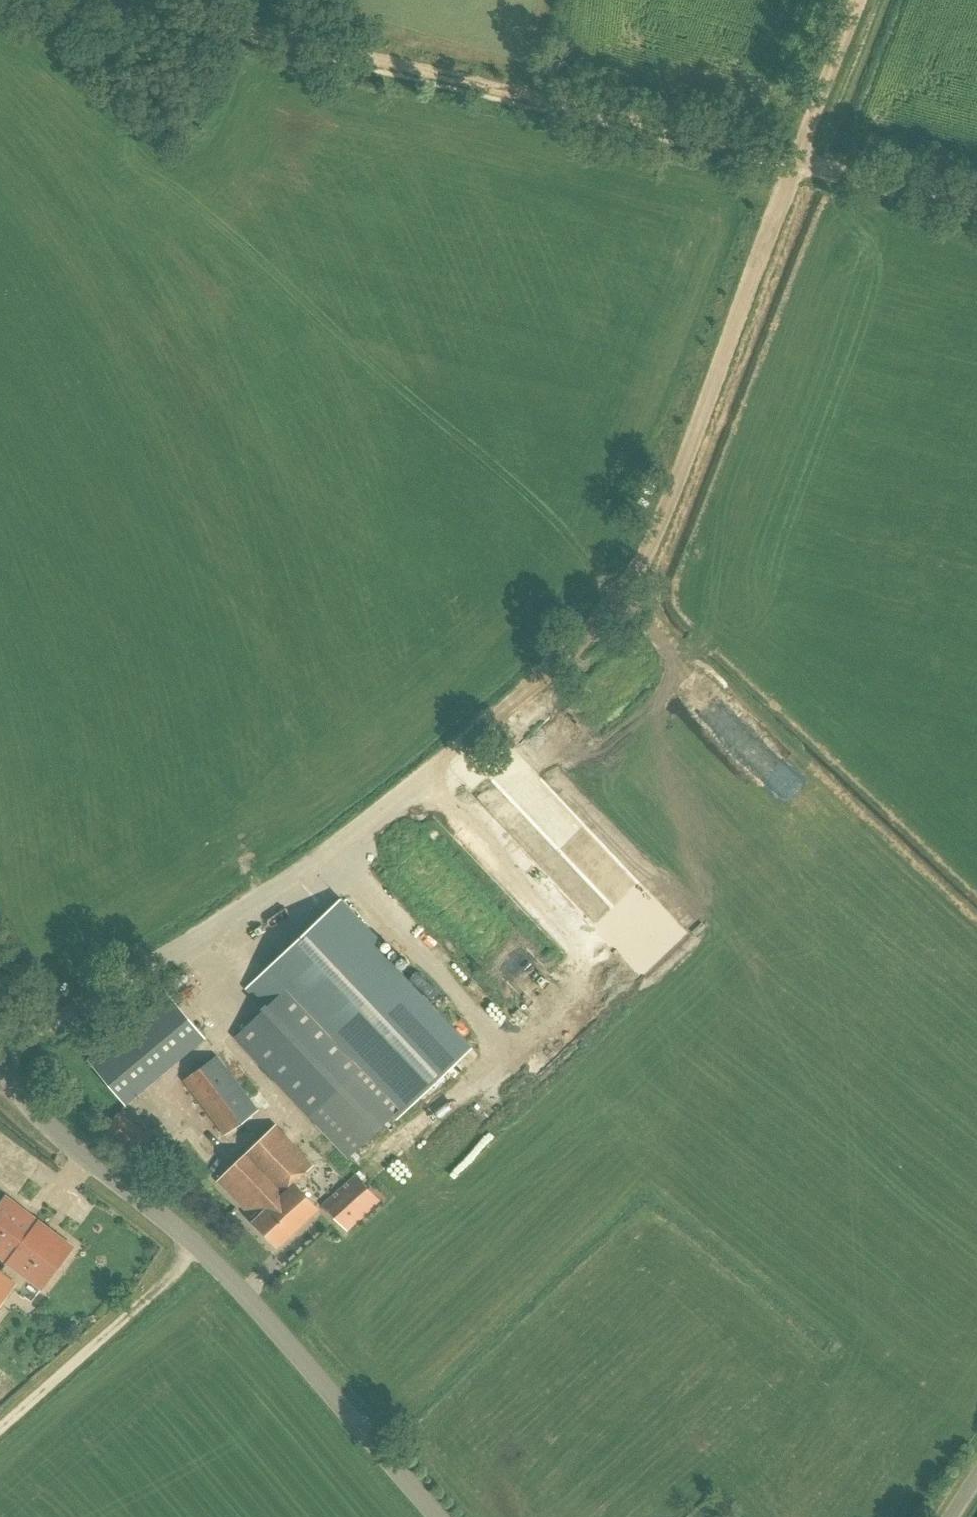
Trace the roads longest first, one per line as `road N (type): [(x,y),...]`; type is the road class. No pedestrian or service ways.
road 1 (track): [(0,1057),(335,844),(586,630),(638,569),(718,377),(795,158)]
road 2 (track): [(795,158),(119,0)]
road 3 (unclassified): [(440,1516),(264,1315),(56,1132),(0,1060)]
road 4 (track): [(0,1428),(198,1251)]
road 5 (track): [(976,203),(795,158)]
road 6 (track): [(795,158),(856,0)]

